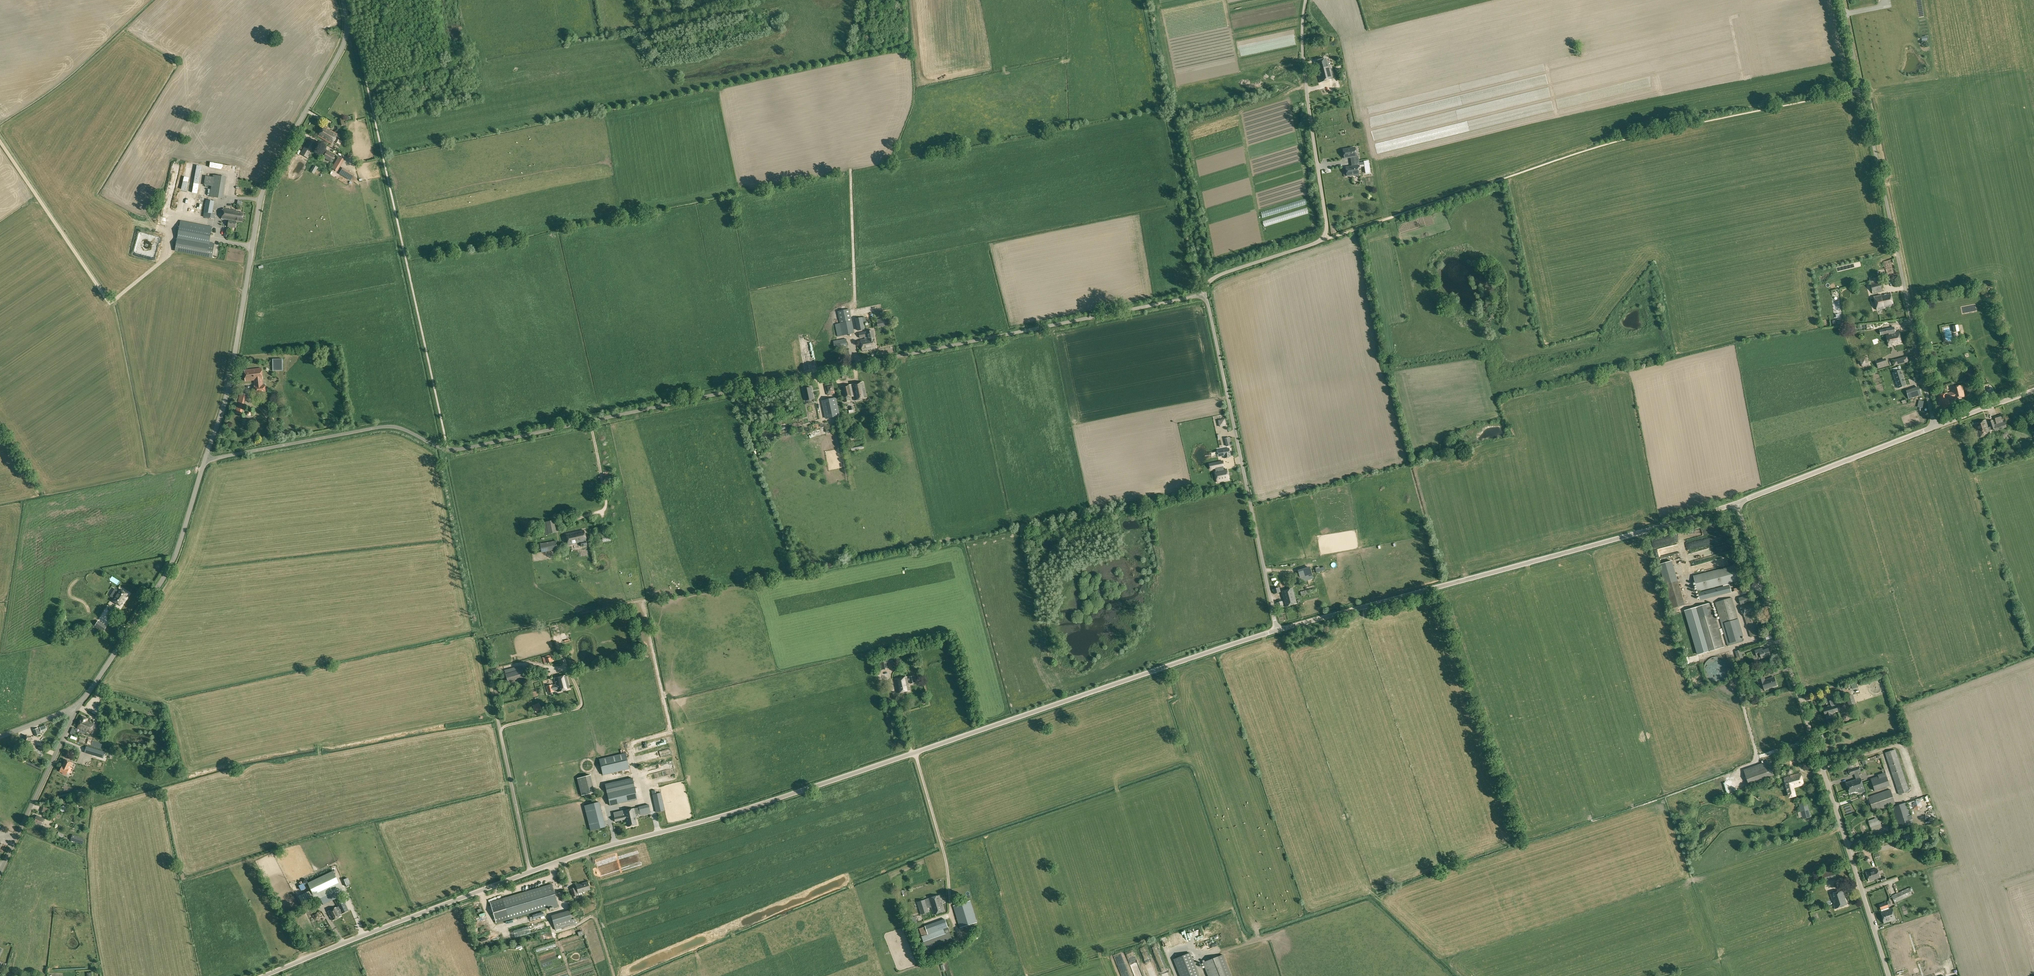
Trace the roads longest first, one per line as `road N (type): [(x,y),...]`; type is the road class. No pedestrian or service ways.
road 1 (unclassified): [(262,975),(568,858),(751,809),(1277,631)]
road 2 (unclassified): [(206,456),(388,426),(457,449),(1204,294)]
road 3 (unclassified): [(1888,975),(1736,504)]
road 4 (unclassified): [(206,456),(228,395),(266,183),(342,47),(343,0)]
road 5 (unclassified): [(1277,631),(1736,504)]
road 6 (track): [(659,833),(628,745),(670,732),(641,601),(479,635)]
road 7 (unclassified): [(1935,426),(1843,0)]
road 8 (track): [(253,247),(218,241),(218,225),(173,216),(168,254),(109,302),(0,141)]
road 9 (unclassified): [(1204,294),(1214,278),(1315,243),(1325,231),(1304,76),(1305,0)]
road 10 (unclassified): [(1277,631),(1204,294)]
road 11 (unclassified): [(78,706),(171,565),(206,456)]
road 12 (unclassified): [(1736,504),(1935,426)]
road 13 (unclassified): [(0,872),(78,706)]
road 14 (track): [(857,334),(851,169)]
road 15 (track): [(401,238),(250,264)]

